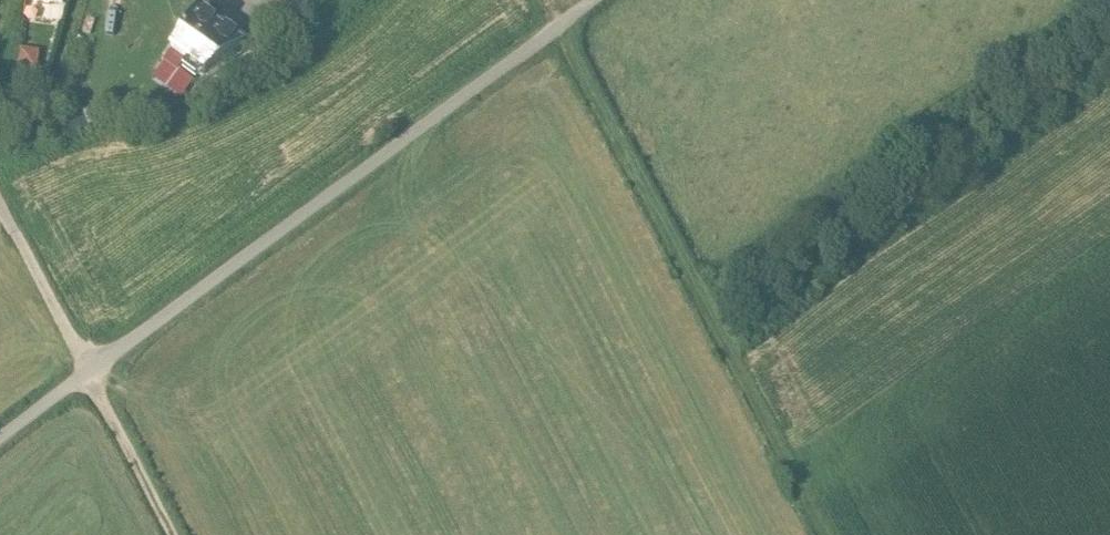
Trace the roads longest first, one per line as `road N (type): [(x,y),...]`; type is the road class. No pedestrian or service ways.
road 1 (track): [(91,374),(593,0)]
road 2 (track): [(557,27),(821,534)]
road 3 (track): [(174,534),(91,374)]
road 4 (track): [(91,374),(15,231)]

